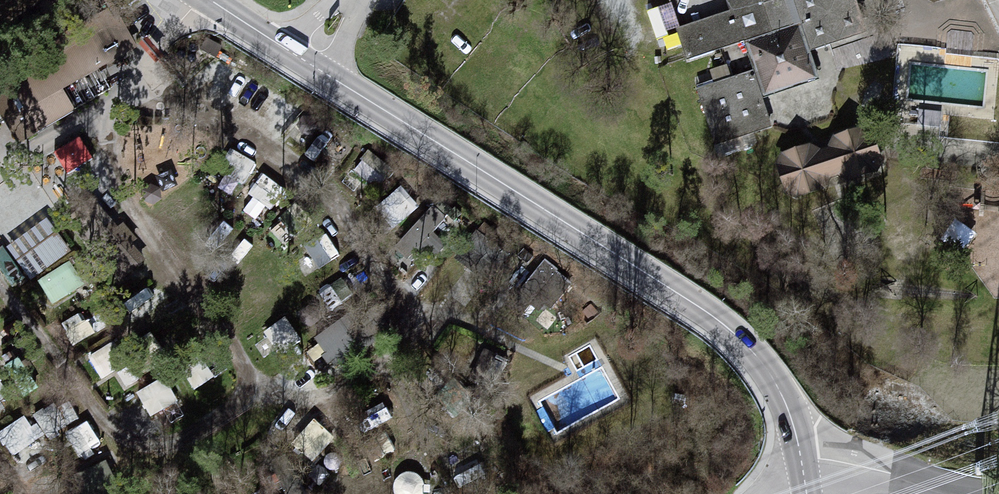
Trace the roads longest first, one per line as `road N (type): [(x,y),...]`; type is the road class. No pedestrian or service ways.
road 1 (unclassified): [(326,74),(677,292),(747,346),(786,403),(804,482)]
road 2 (unclassified): [(804,482),(877,474),(987,493)]

